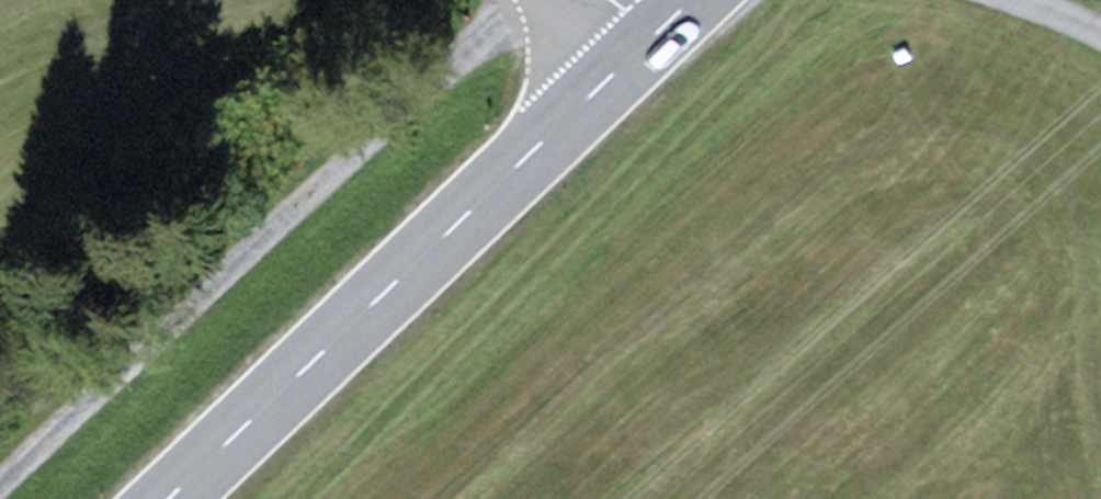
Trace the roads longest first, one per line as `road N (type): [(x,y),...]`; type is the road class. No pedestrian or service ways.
road 1 (track): [(7,498),(464,88),(547,0)]
road 2 (primary): [(173,498),(665,24)]
road 3 (residential): [(981,0),(1100,49)]

